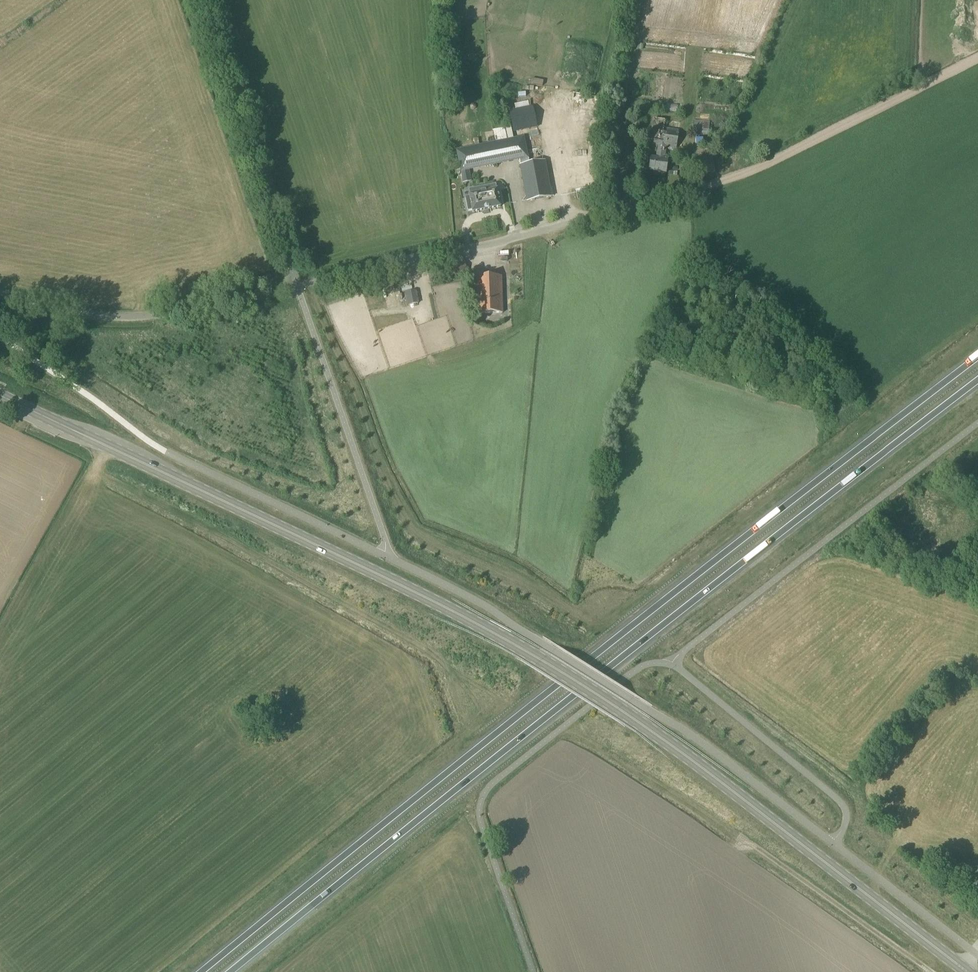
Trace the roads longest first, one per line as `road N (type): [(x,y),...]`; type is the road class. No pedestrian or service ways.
road 1 (secondary): [(965,971),(755,808),(541,662),(0,396)]
road 2 (trunk): [(977,358),(201,971)]
road 3 (trunk): [(231,971),(977,379)]
road 4 (unclassified): [(0,293),(65,310),(157,315),(692,190)]
road 5 (track): [(692,190),(977,56)]

